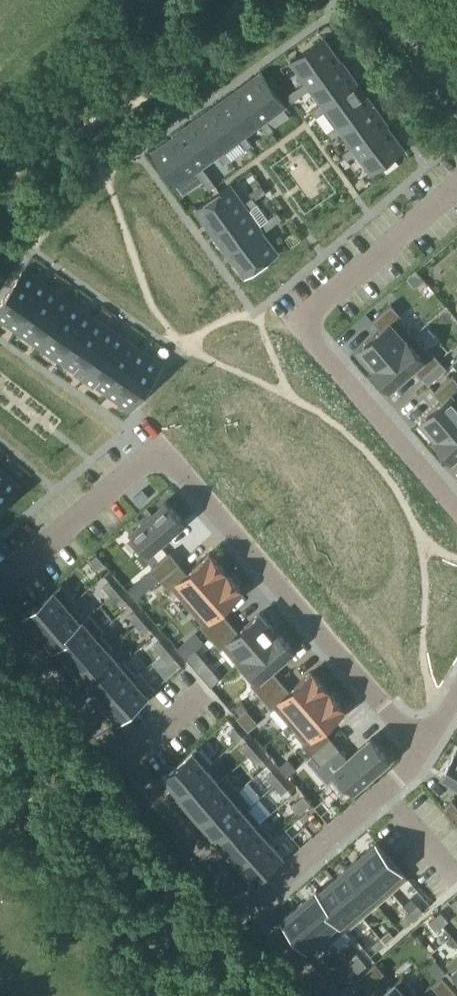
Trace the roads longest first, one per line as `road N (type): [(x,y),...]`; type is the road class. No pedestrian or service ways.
road 1 (residential): [(420,750),(167,460),(151,455),(0,584)]
road 2 (residential): [(456,509),(294,328),(456,181)]
road 3 (residential): [(0,614),(252,912)]
road 4 (residential): [(420,750),(402,776),(252,912)]

